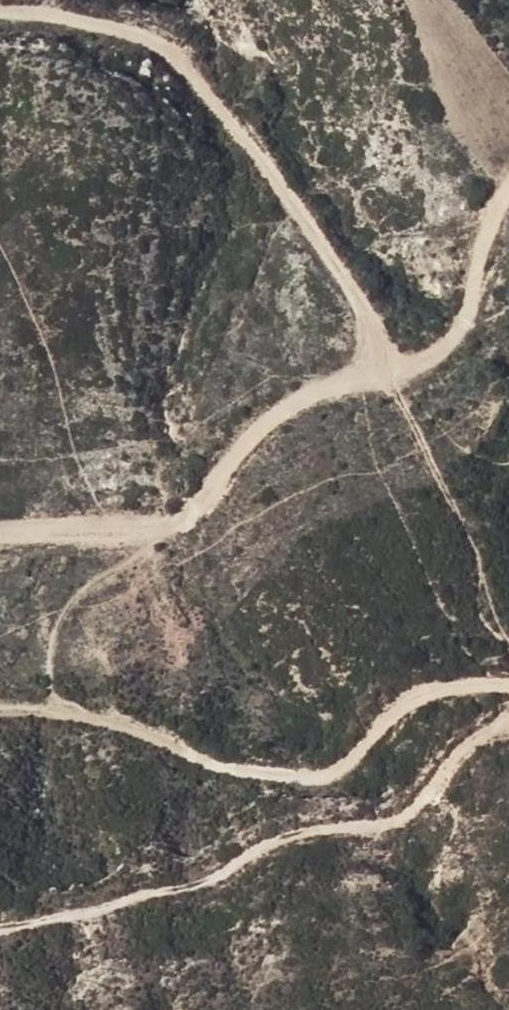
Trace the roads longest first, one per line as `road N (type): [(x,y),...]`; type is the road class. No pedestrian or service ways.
road 1 (track): [(0,540),(162,529),(187,516),(242,439),(286,399),(382,376),(428,349),(508,180)]
road 2 (track): [(508,706),(462,734),(383,818),(277,831),(197,882),(136,887),(57,917),(0,919)]
road 3 (track): [(382,376),(340,266),(219,122),(168,44),(130,28),(0,6)]
road 4 (track): [(508,681),(479,679),(402,702),(350,754),(254,771),(132,726),(0,700)]

